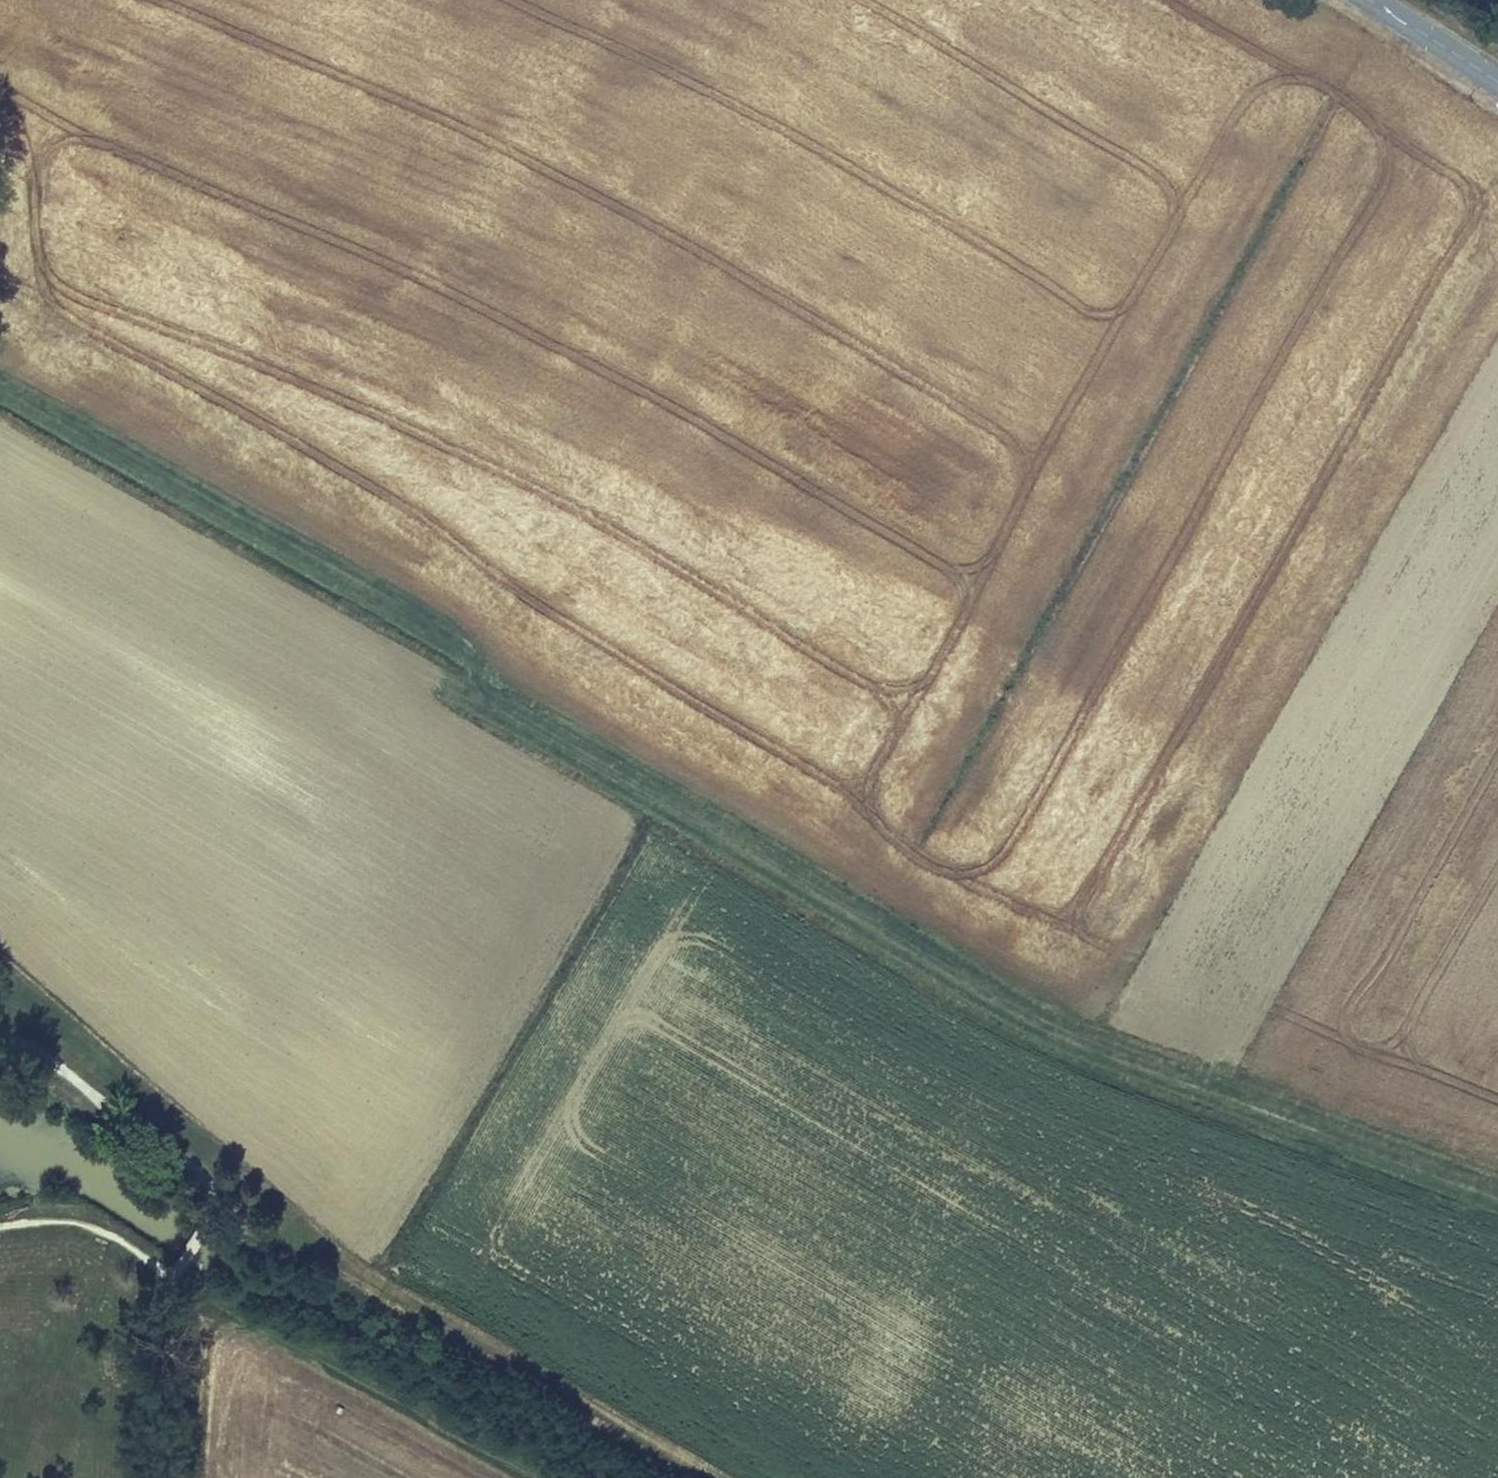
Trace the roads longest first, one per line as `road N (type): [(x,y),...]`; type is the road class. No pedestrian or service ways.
road 1 (track): [(1497,1194),(1055,1031),(486,703)]
road 2 (track): [(0,386),(460,644),(476,657),(475,687),(486,703)]
road 3 (tertiary): [(1380,0),(1497,75)]

